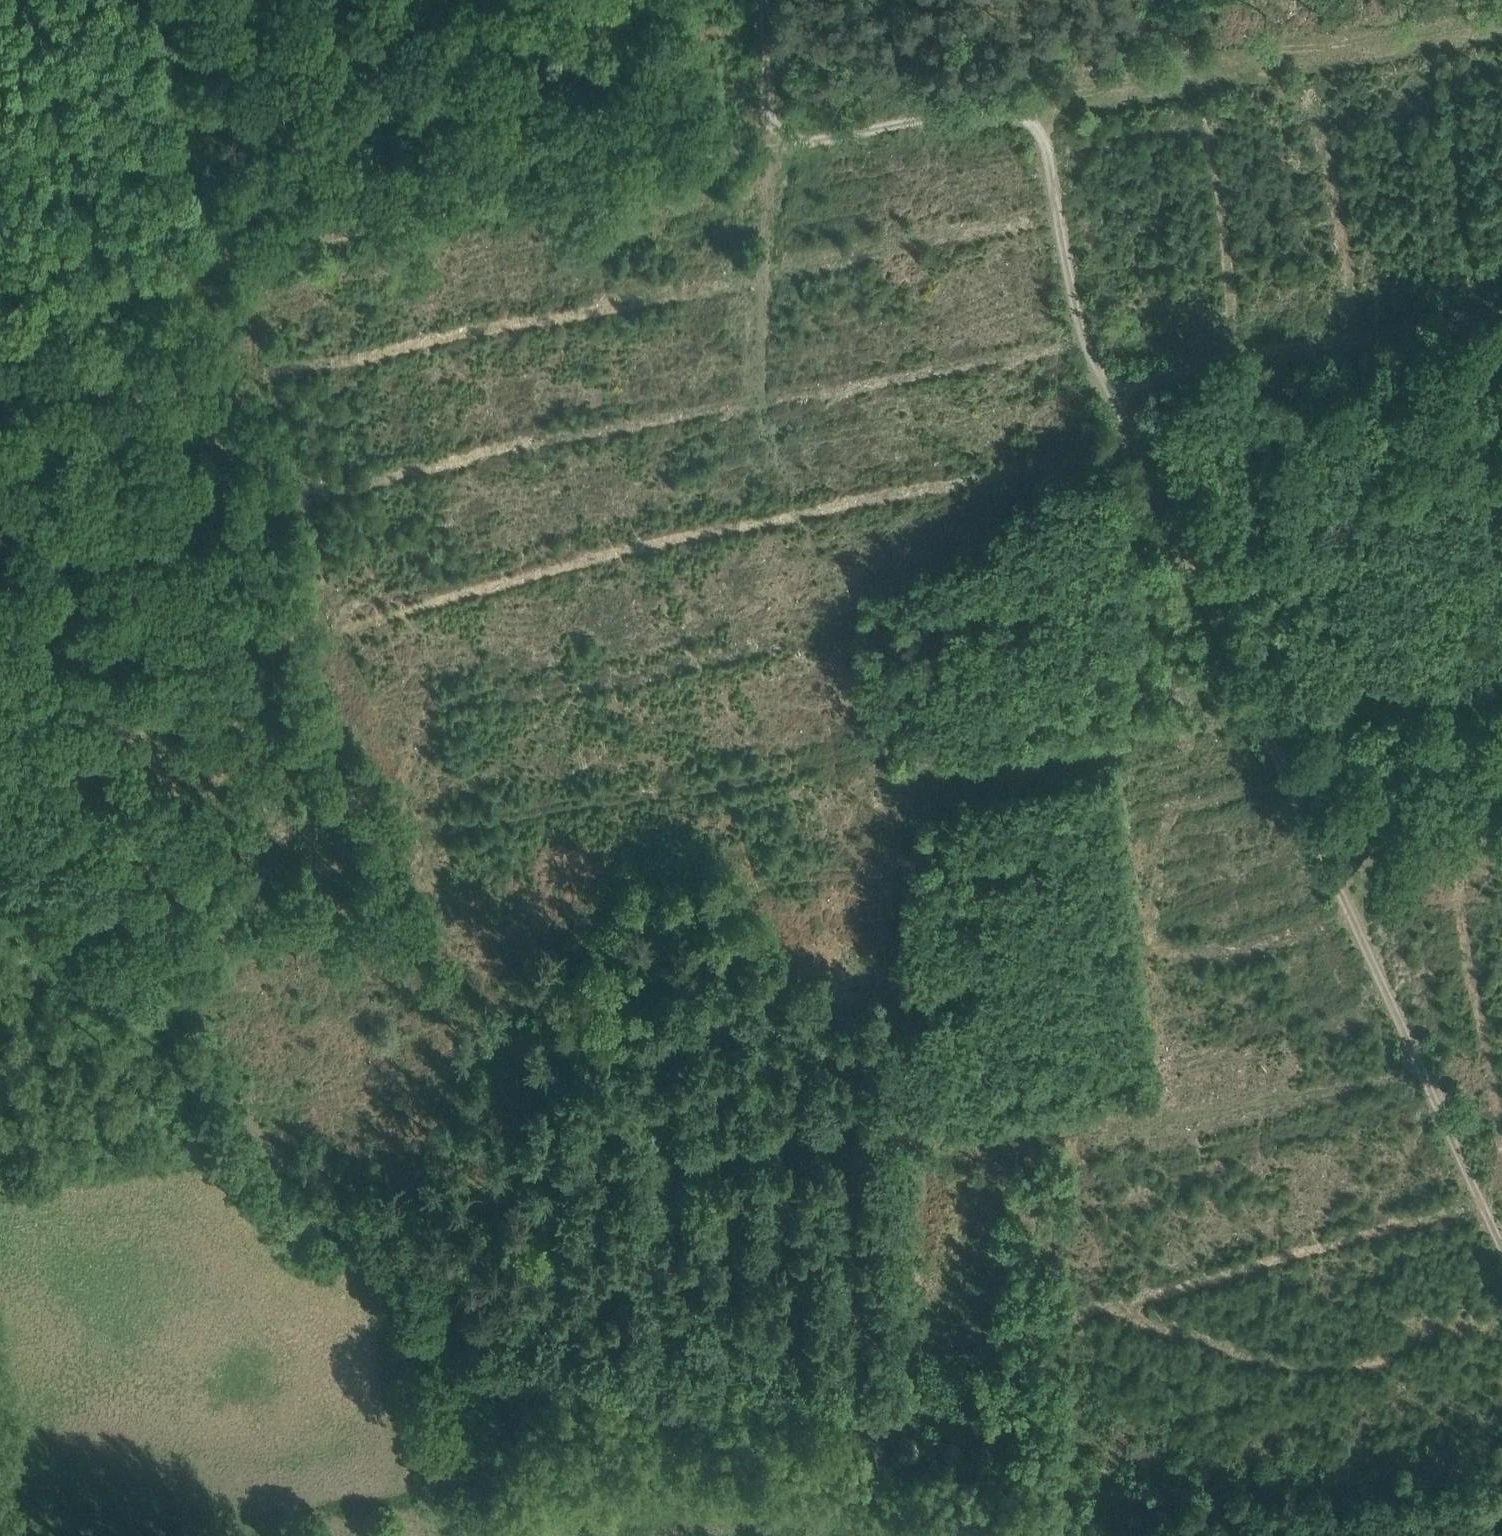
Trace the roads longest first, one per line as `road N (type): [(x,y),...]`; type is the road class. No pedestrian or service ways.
road 1 (track): [(1501,1237),(1093,345),(1040,133),(1027,115),(990,106),(770,141),(378,224),(0,317)]
road 2 (track): [(770,141),(768,0)]

